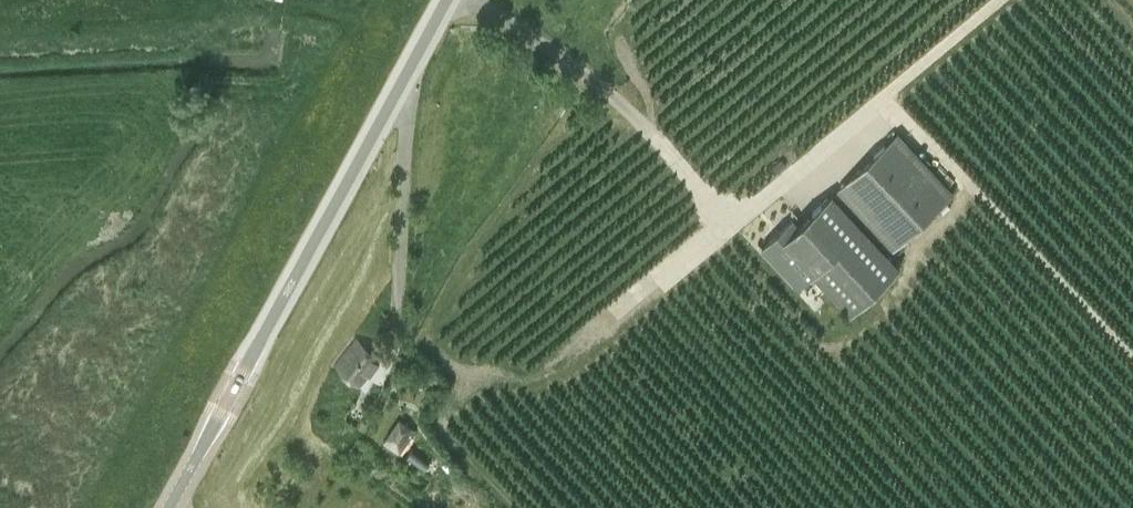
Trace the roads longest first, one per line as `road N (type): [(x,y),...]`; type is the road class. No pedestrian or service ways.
road 1 (tertiary): [(166,507),(448,0)]
road 2 (track): [(601,330),(1001,0)]

